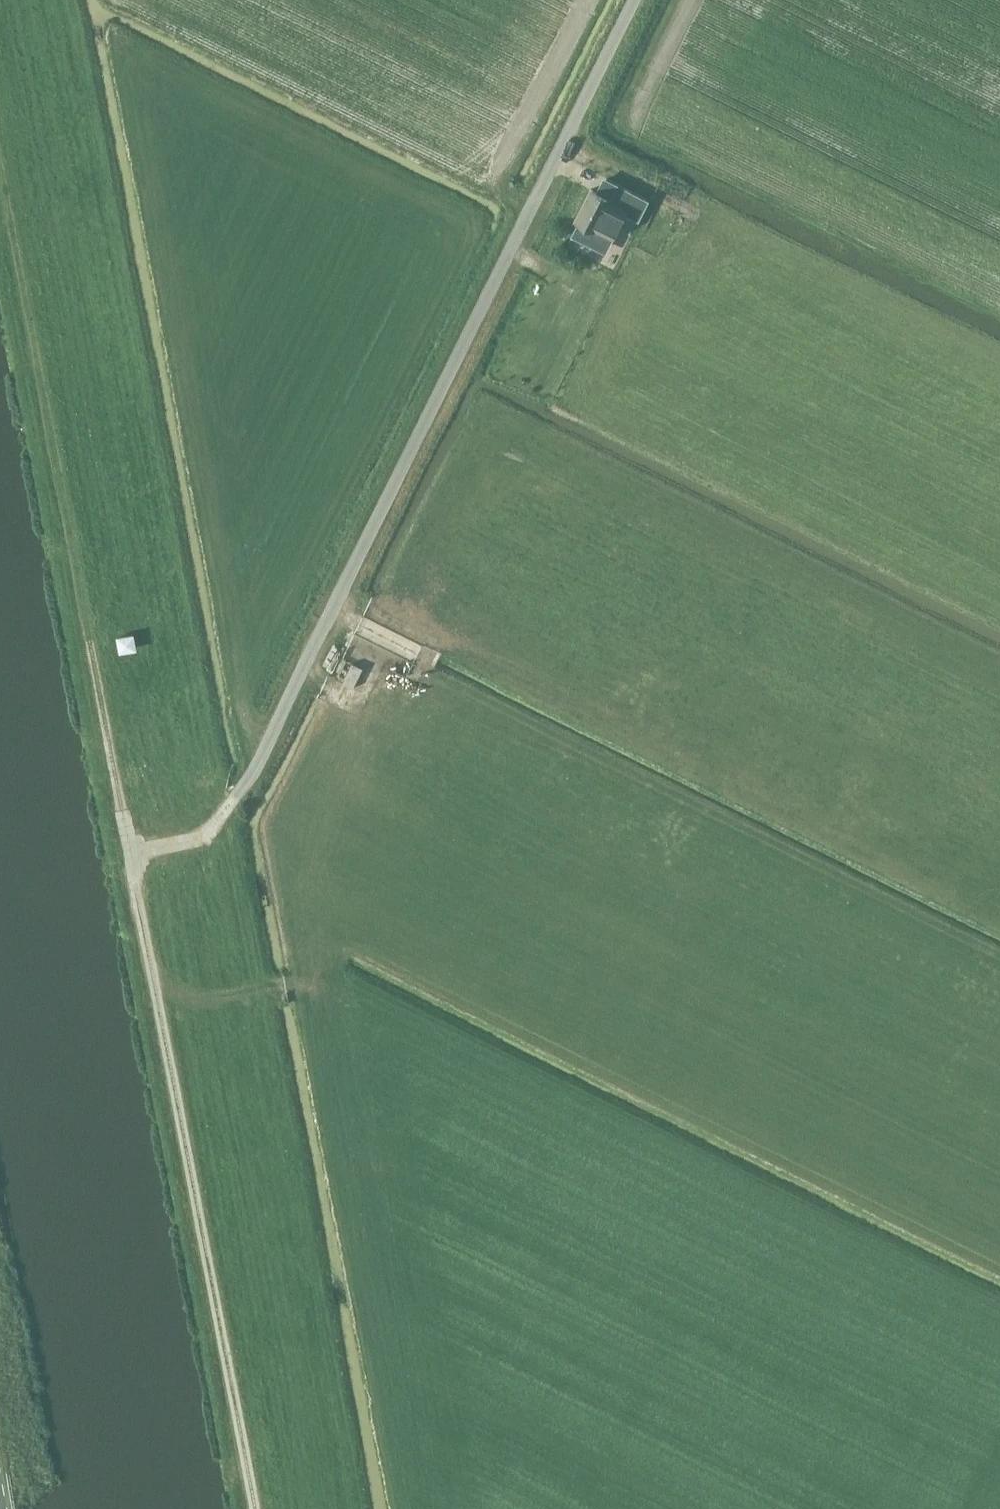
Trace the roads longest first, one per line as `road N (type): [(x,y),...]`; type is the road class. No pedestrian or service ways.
road 1 (unclassified): [(134,856),(206,835),(245,787),(635,0)]

